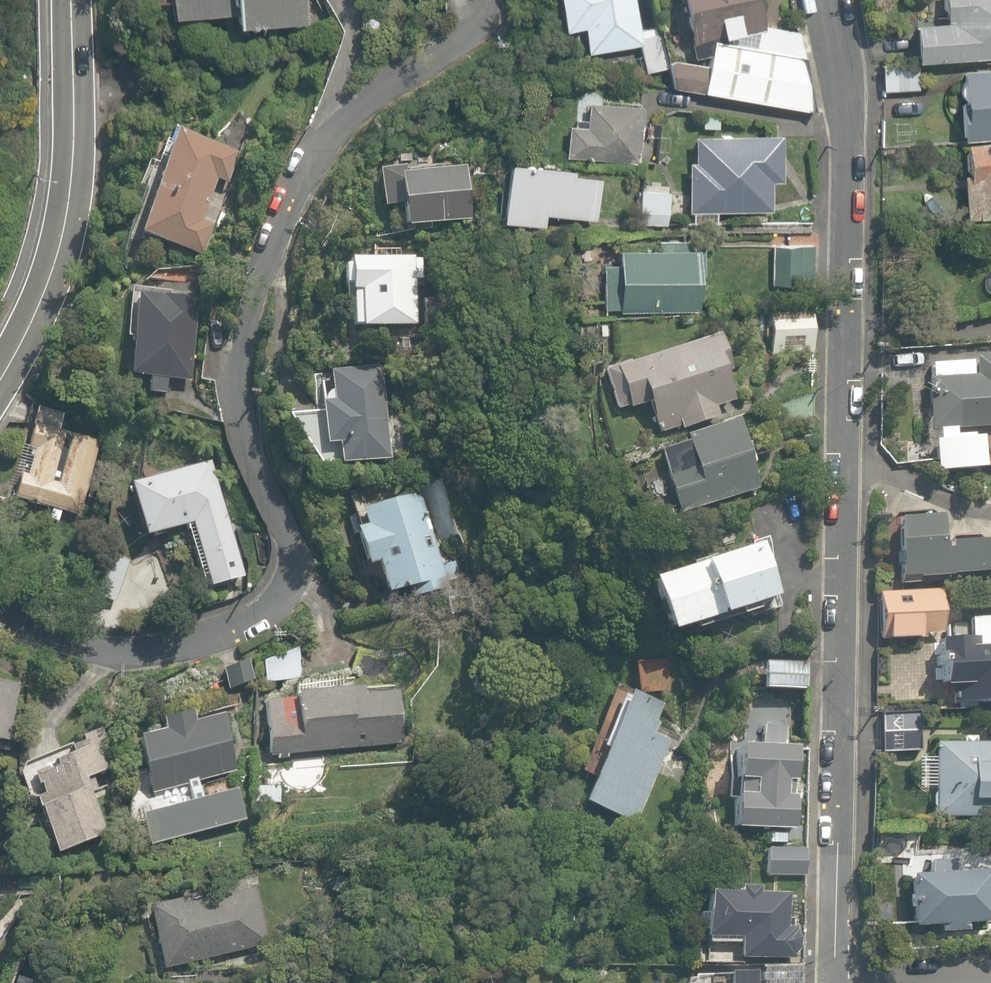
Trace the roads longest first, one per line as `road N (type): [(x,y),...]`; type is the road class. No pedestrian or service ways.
road 1 (residential): [(0,616),(101,639),(236,610),(283,589),(294,558),(235,397),(243,336),(291,202),(344,125),(470,28),(489,0)]
road 2 (residential): [(827,0),(846,123),(841,978)]
road 3 (secondary): [(69,0),(71,126),(53,238),(0,350)]
road 4 (residential): [(841,978),(990,976)]

